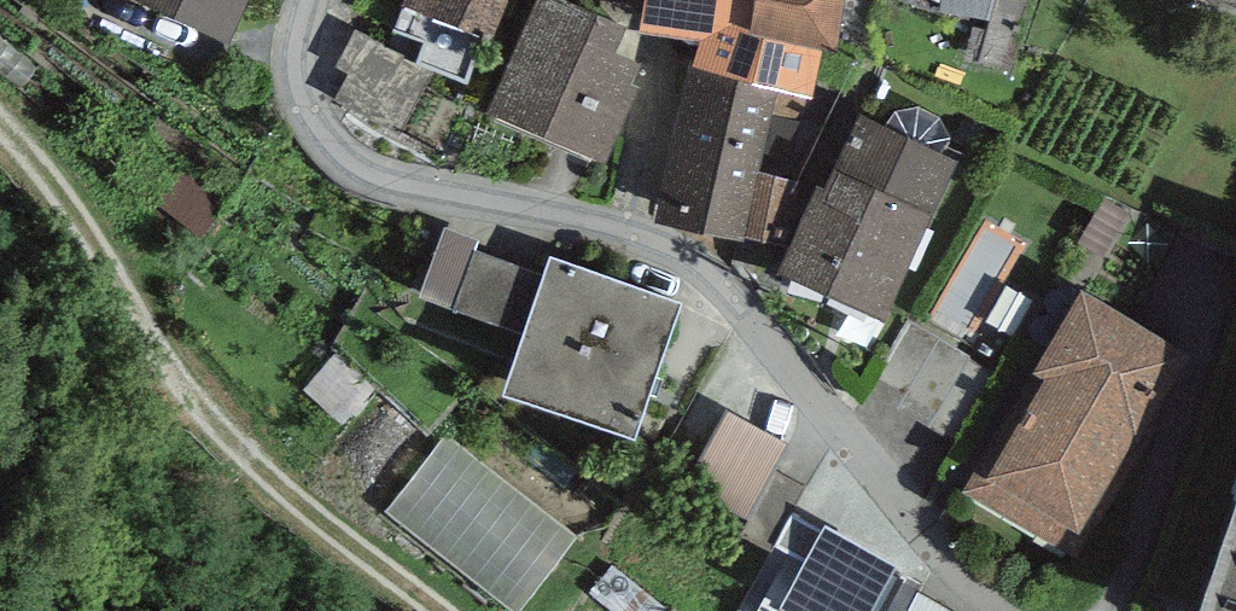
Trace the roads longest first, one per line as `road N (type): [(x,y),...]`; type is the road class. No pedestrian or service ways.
road 1 (residential): [(1007,610),(965,578),(747,316),(692,262),(638,232),(395,181),(337,150),(304,89),(315,0)]
road 2 (track): [(0,141),(215,430),(445,610)]

